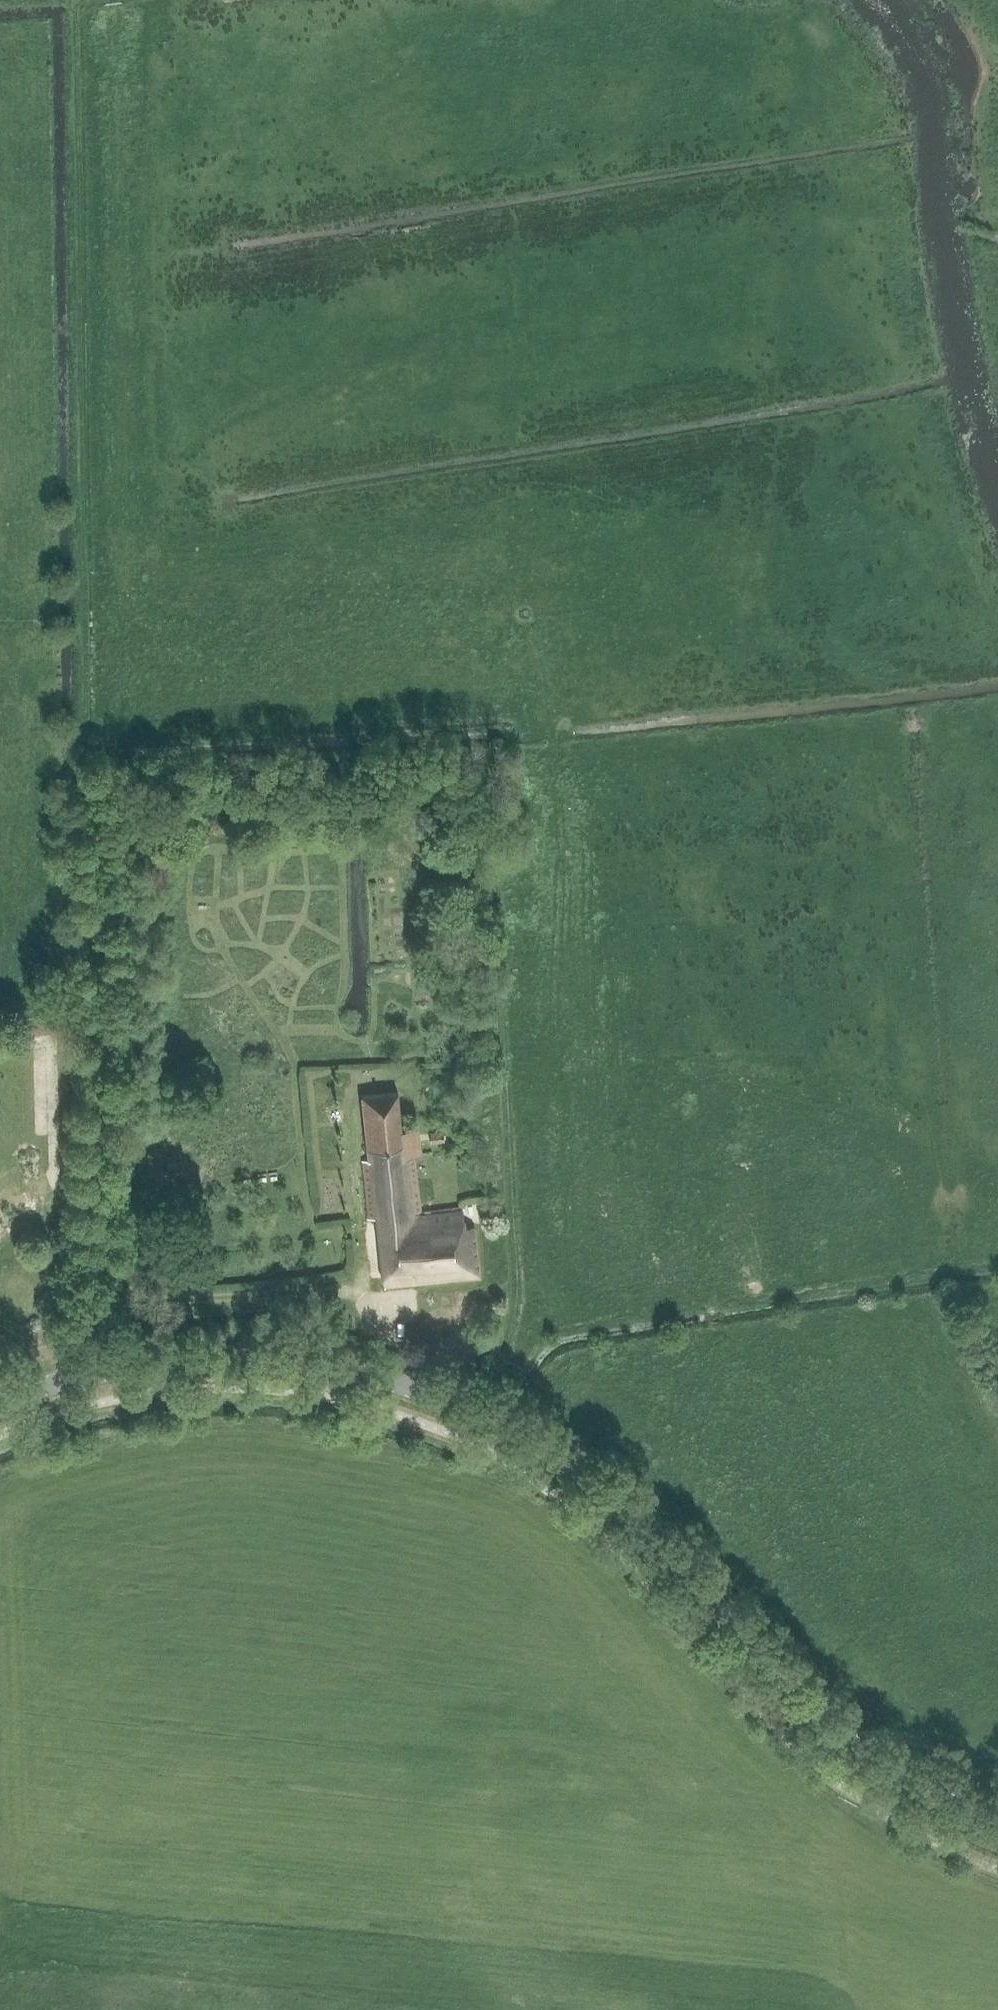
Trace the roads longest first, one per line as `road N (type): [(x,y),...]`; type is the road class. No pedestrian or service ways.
road 1 (tertiary): [(0,1404),(79,1378),(190,1362),(262,1361),(369,1377),(471,1412),(582,1473),(646,1526),(844,1741),(997,1826)]
road 2 (track): [(79,1378),(112,1332),(159,1301),(355,1289),(384,1318)]

